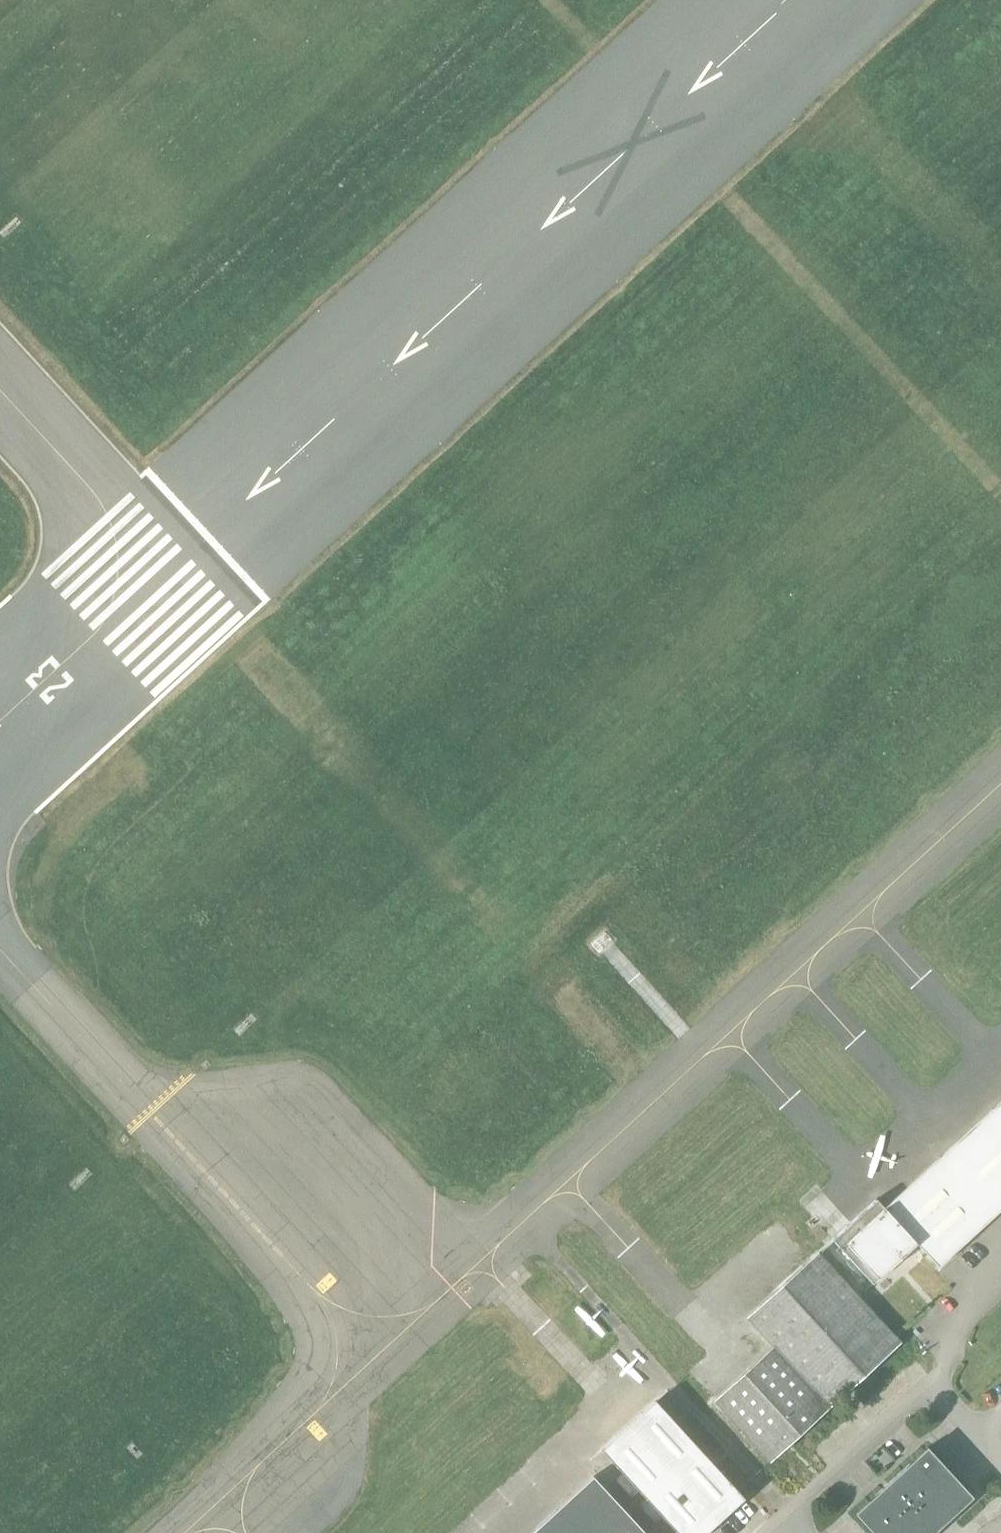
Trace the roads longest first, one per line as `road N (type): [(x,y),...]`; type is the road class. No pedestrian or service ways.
road 1 (unclassified): [(930,1385),(789,1513)]

